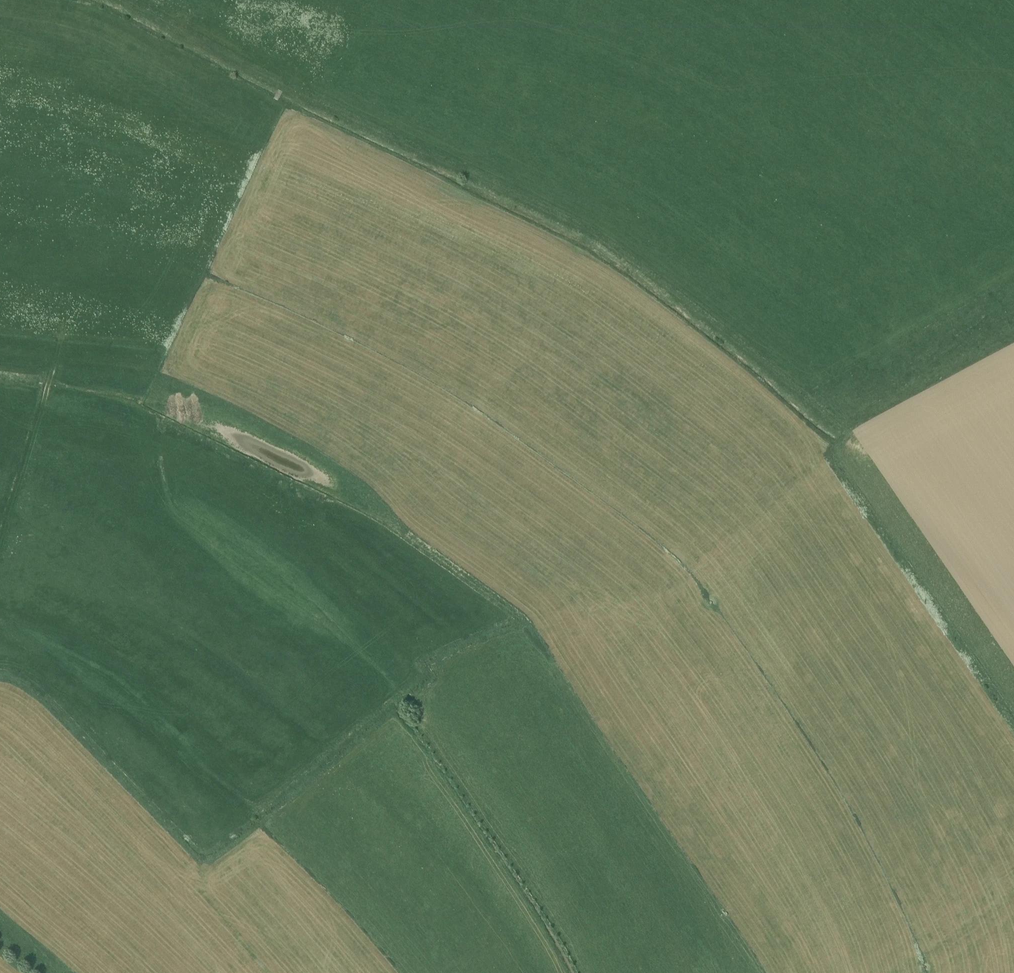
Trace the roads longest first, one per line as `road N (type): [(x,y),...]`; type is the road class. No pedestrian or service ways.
road 1 (track): [(0,676),(43,696),(201,856),(223,849),(389,713)]
road 2 (track): [(61,337),(0,542)]

